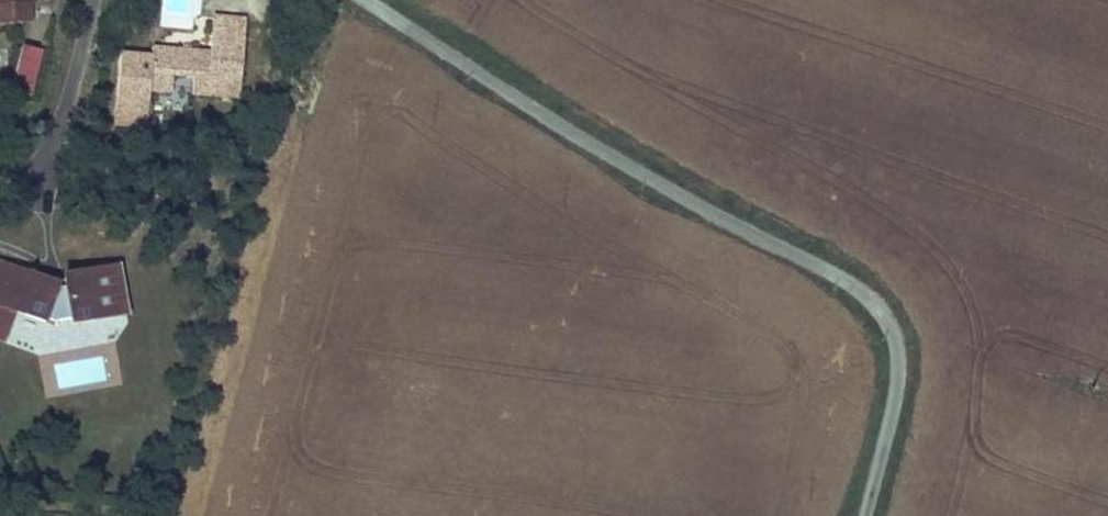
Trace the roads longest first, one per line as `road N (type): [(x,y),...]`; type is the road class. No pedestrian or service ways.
road 1 (residential): [(368,0),(622,153),(859,272),(892,314),(889,383),(860,515)]

